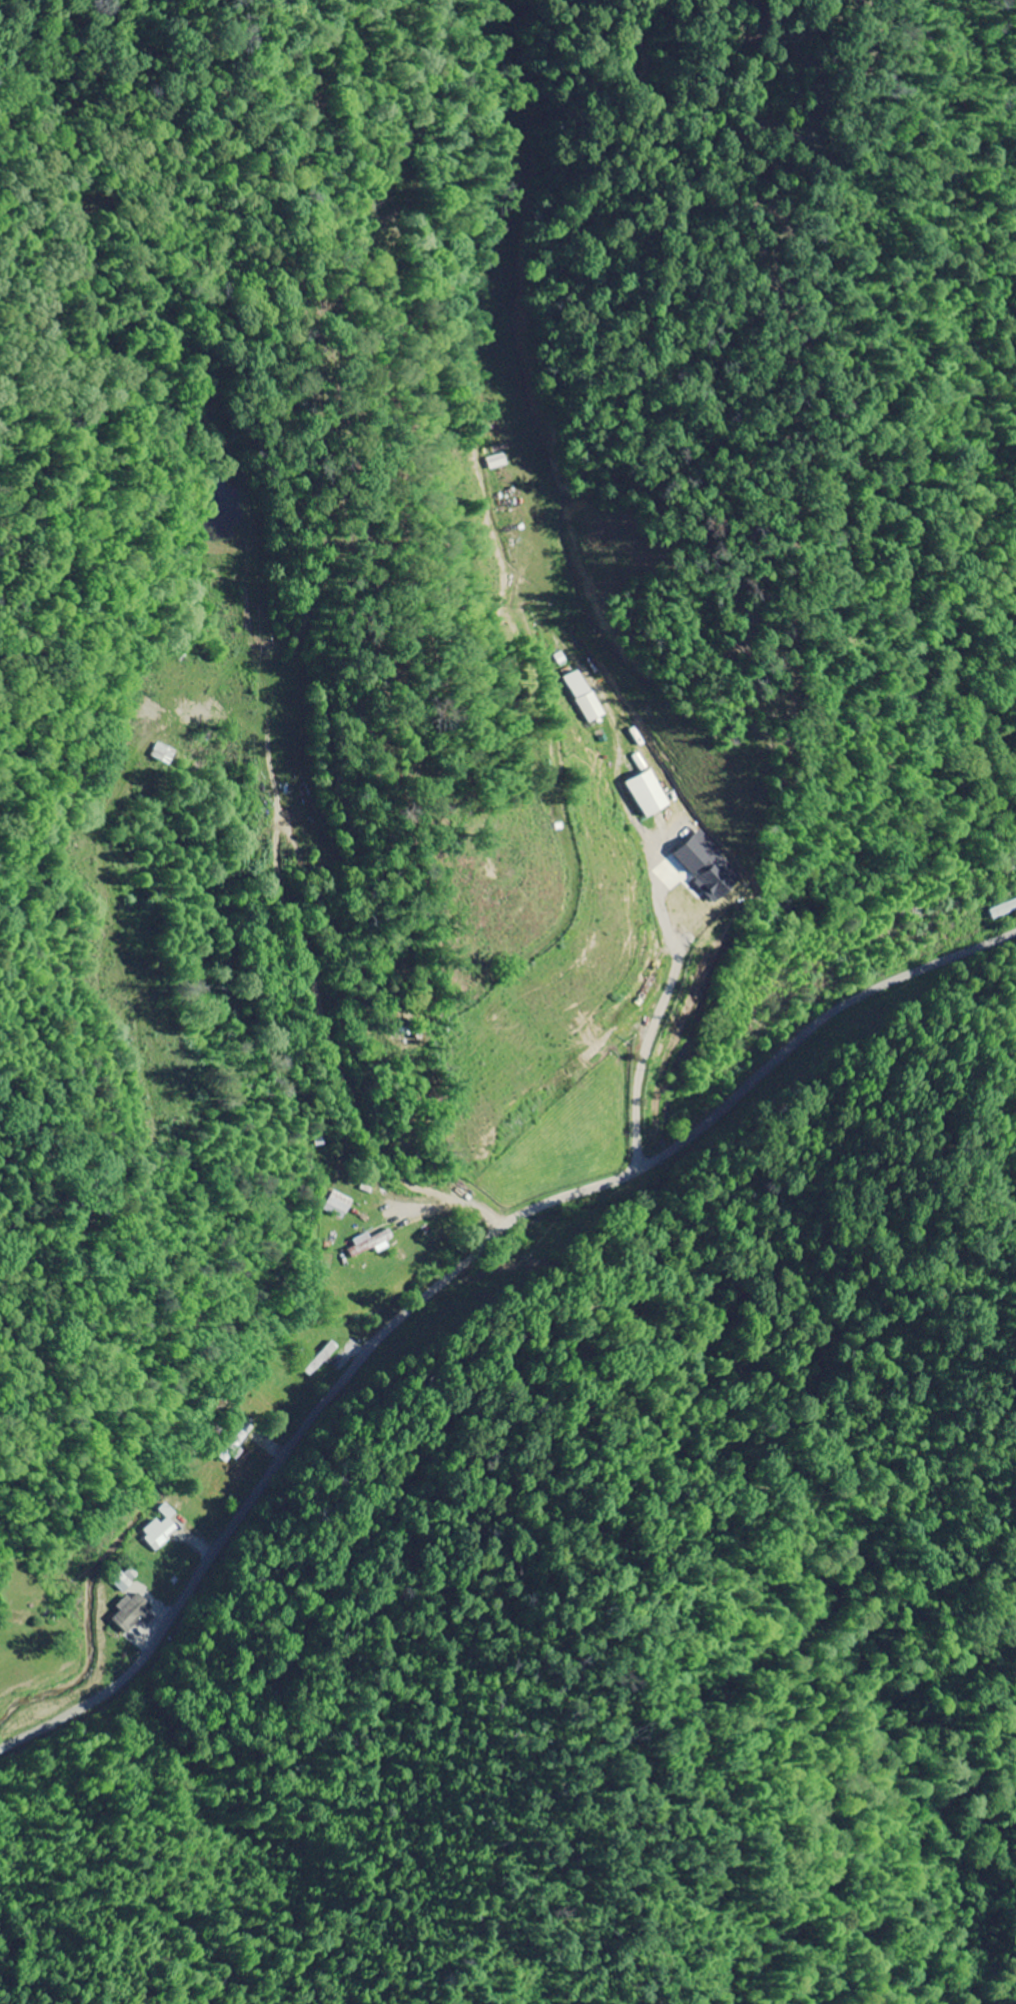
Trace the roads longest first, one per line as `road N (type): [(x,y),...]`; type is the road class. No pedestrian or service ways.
road 1 (residential): [(0,1751),(121,1683),(364,1357),(484,1247),(532,1214),(657,1162),(844,1010),(1015,933)]
road 2 (residential): [(524,1219),(514,1198),(420,1154),(339,972),(312,873)]

